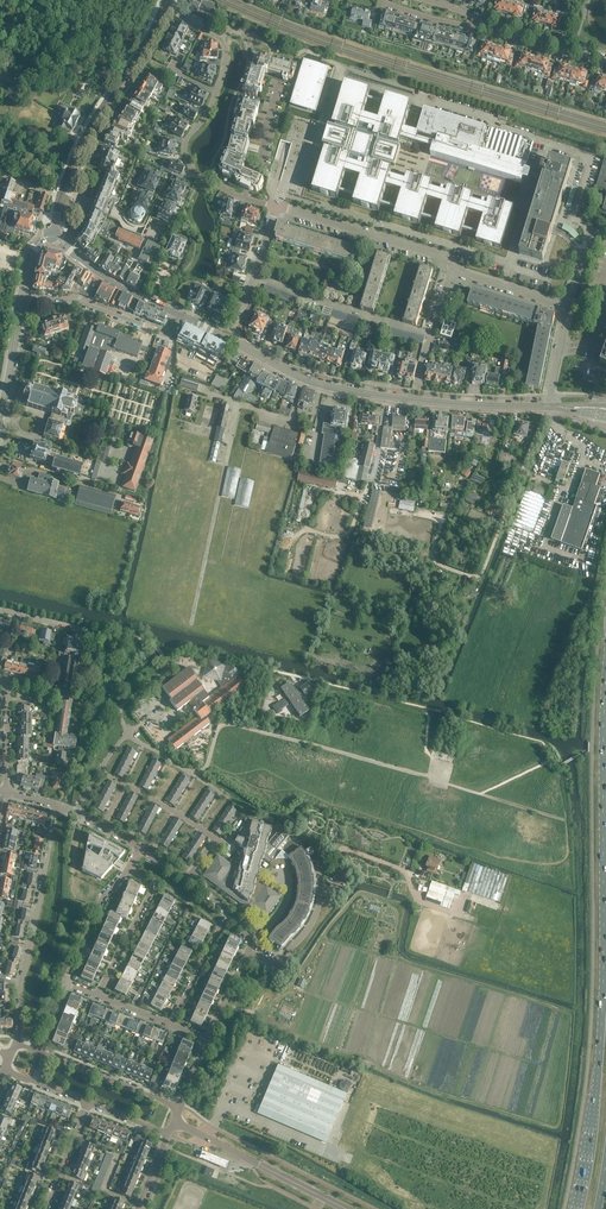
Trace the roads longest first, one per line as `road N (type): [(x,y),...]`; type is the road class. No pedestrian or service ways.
road 1 (primary): [(605,683),(601,1039),(574,1208)]
road 2 (secondary): [(550,407),(333,388),(227,338)]
road 3 (residential): [(266,204),(193,174),(184,148),(209,110),(225,54),(221,39),(179,15)]
road 4 (residential): [(17,1043),(21,981),(58,807)]
road 5 (tertiary): [(62,191),(160,15)]
road 6 (residential): [(454,267),(445,256),(276,206)]
road 7 (residential): [(433,335),(255,277)]
road 8 (residential): [(22,298),(68,299),(171,334),(180,316)]
road 9 (residential): [(213,842),(125,784),(102,828)]
road 10 (residential): [(95,994),(154,885),(128,869)]
road 11 (tertiary): [(178,1106),(38,1050)]
road 12 (secondary): [(180,316),(105,279),(64,244)]
road 13 (residential): [(605,60),(477,23)]
road 14 (residential): [(67,983),(103,900),(128,869)]
road 15 (residential): [(172,1025),(230,915)]
road 16 (residential): [(568,307),(454,267)]
road 17 (secondary): [(0,416),(22,298)]

